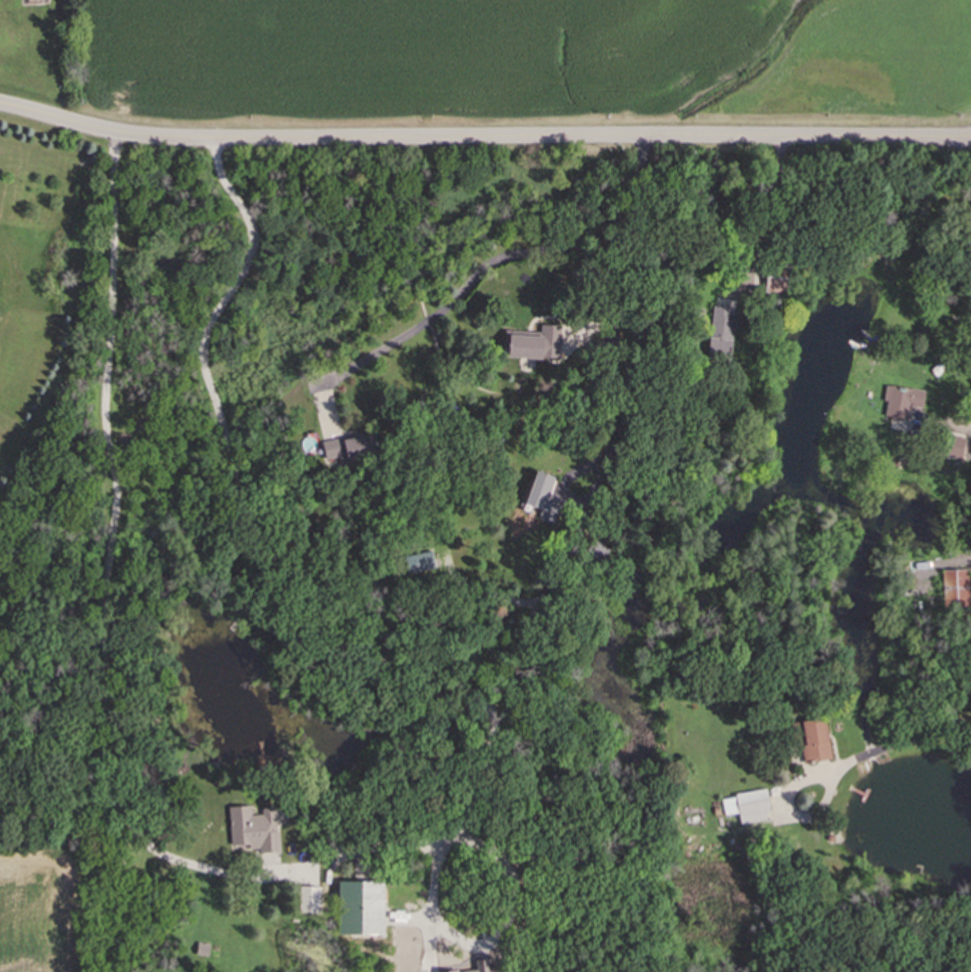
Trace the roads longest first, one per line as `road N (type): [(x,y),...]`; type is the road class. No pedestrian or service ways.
road 1 (residential): [(956,130),(166,138),(0,104)]

